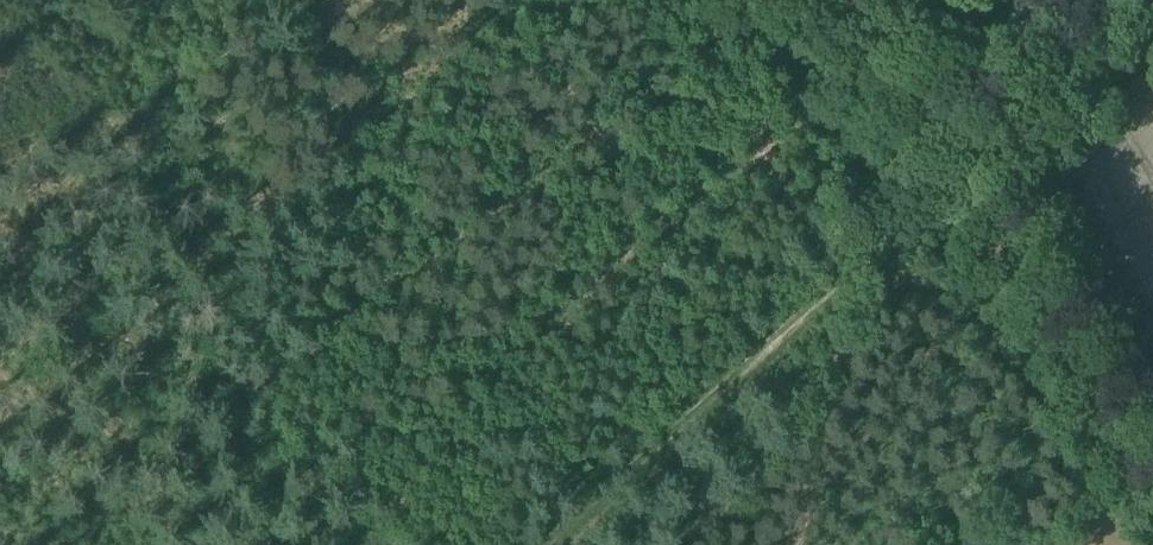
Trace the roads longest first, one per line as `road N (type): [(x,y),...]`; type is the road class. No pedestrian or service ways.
road 1 (track): [(970,171),(555,544)]
road 2 (unclassified): [(1152,479),(970,171)]
road 3 (unclassified): [(970,171),(813,0)]
road 4 (unclassified): [(970,171),(1121,0)]

